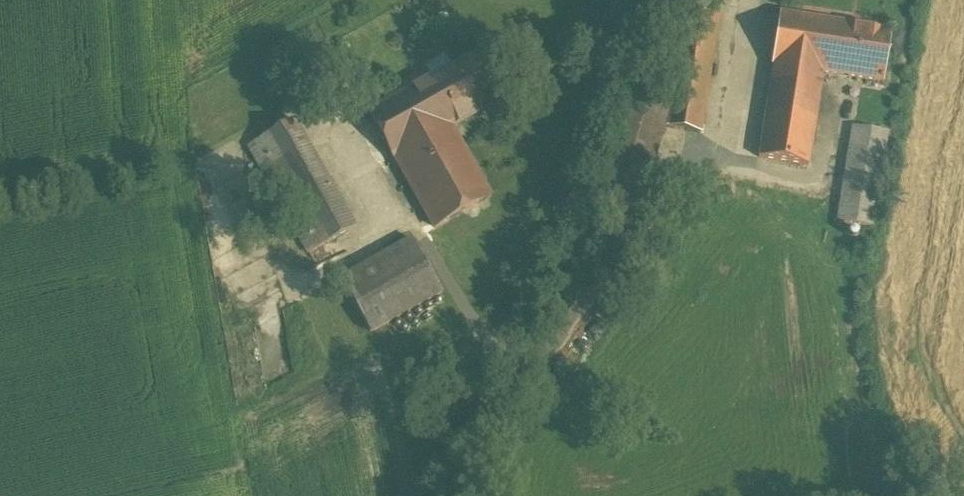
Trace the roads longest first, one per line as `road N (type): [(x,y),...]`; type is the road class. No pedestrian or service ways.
road 1 (unclassified): [(622,0),(602,82),(477,352),(457,495)]

